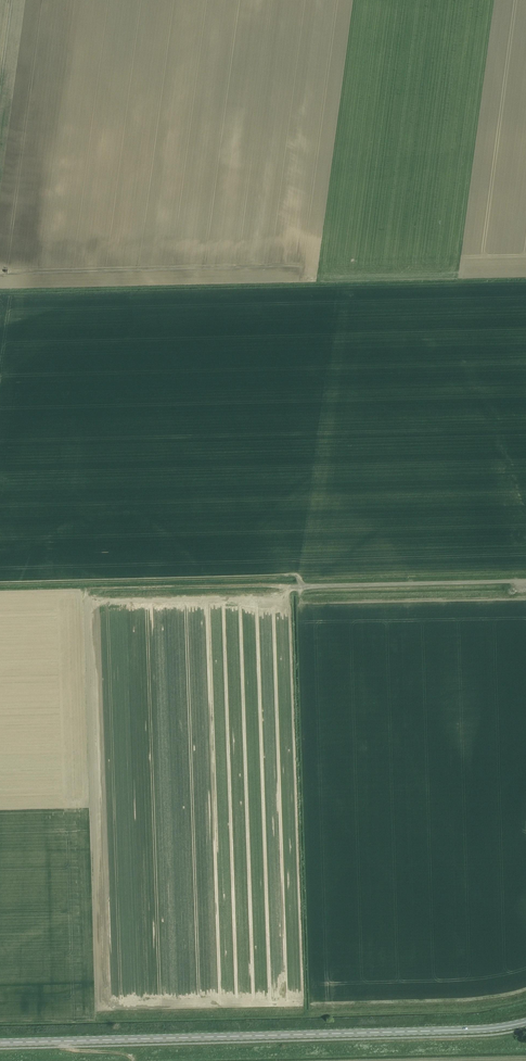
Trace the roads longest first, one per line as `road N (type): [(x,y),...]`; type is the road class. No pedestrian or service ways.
road 1 (primary): [(0,1043),(525,1022)]
road 2 (track): [(525,581),(297,587)]

